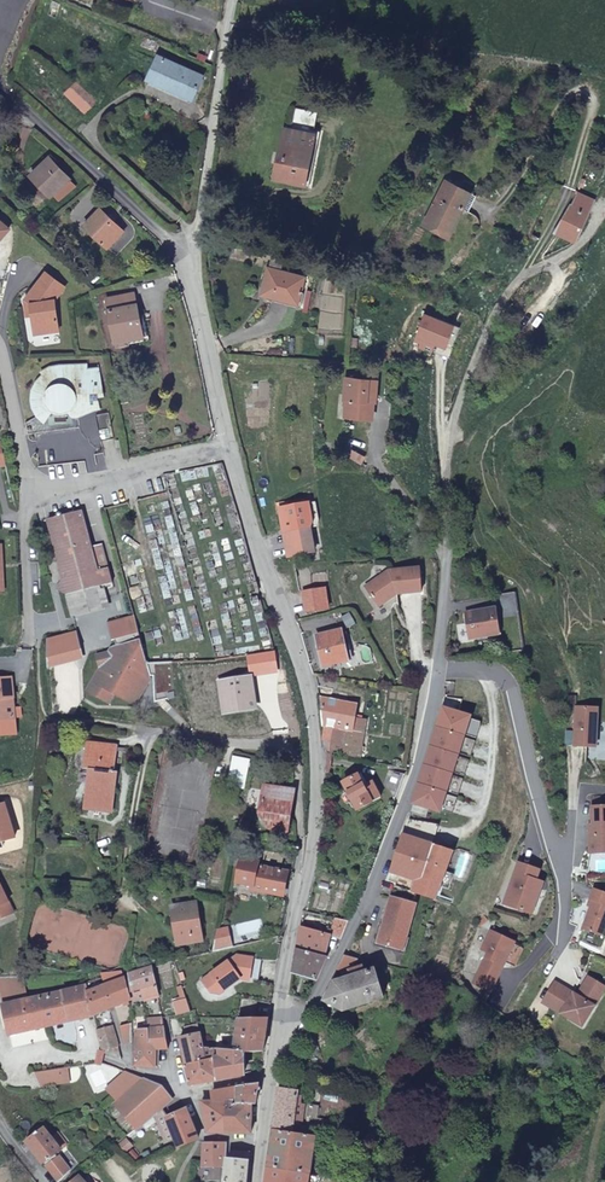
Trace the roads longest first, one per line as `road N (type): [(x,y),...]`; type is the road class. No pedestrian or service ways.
road 1 (residential): [(434,672),(447,592),(443,452),(493,318),(525,273),(578,246),(604,185)]
road 2 (residential): [(226,454),(315,716),(313,807),(298,899)]
road 3 (residential): [(121,889),(150,730),(278,745),(294,755),(298,899)]
road 4 (residential): [(271,1076),(360,923),(434,672)]
road 5 (residential): [(547,949),(567,903),(511,690),(495,670),(434,672)]
road 6 (residential): [(0,349),(29,493),(226,454)]
road 7 (residential): [(232,0),(200,222),(185,262)]
road 8 (residential): [(0,78),(185,262)]
road 9 (residential): [(185,262),(226,454)]
road 10 (residential): [(298,899),(271,1076)]

